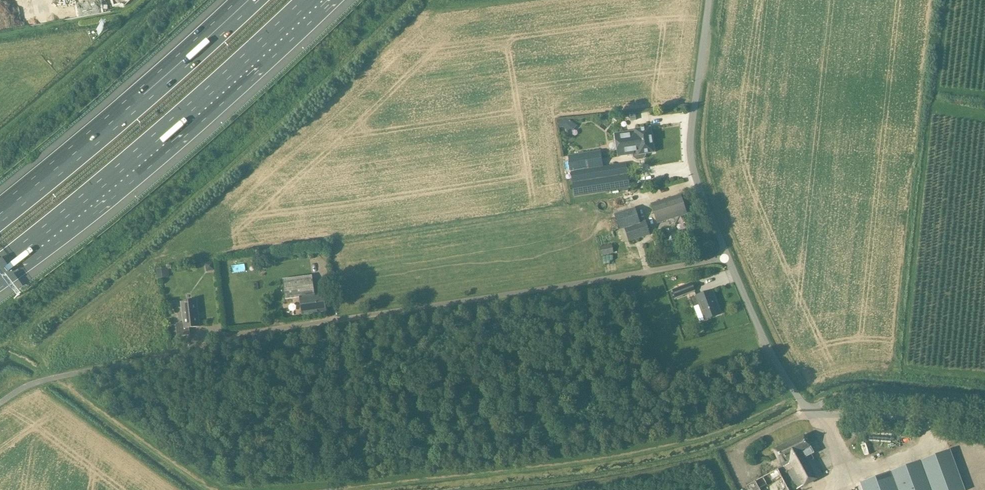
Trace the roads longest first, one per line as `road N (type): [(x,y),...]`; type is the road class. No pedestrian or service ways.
road 1 (track): [(794,391),(710,433),(595,458),(265,489)]
road 2 (unclassified): [(279,329),(727,257)]
road 3 (motorway): [(0,269),(145,152),(311,0)]
road 4 (unclassified): [(984,426),(807,410),(778,369),(727,257)]
road 5 (motorway): [(248,0),(0,215)]
road 6 (unclassified): [(727,257),(690,153),(710,0)]

